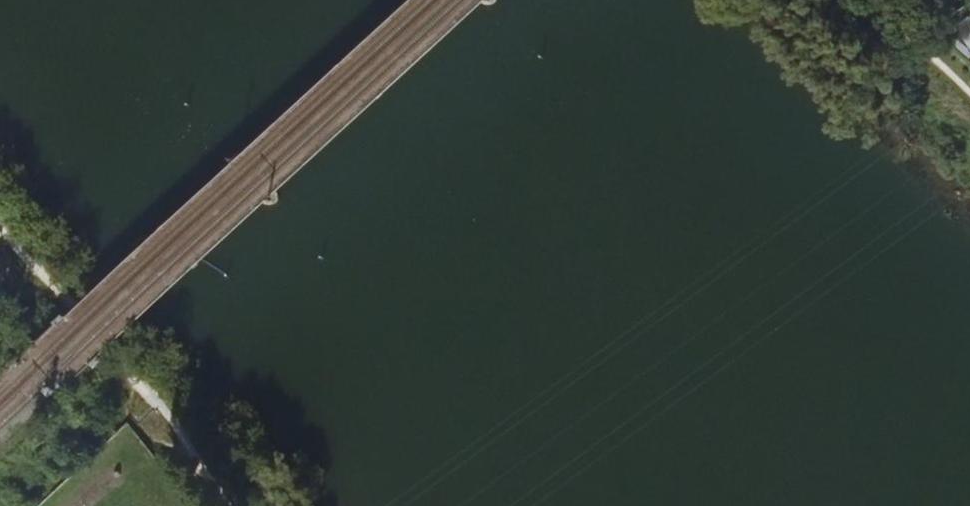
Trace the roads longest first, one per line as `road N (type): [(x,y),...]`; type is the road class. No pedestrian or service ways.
road 1 (track): [(78,505),(174,422)]

